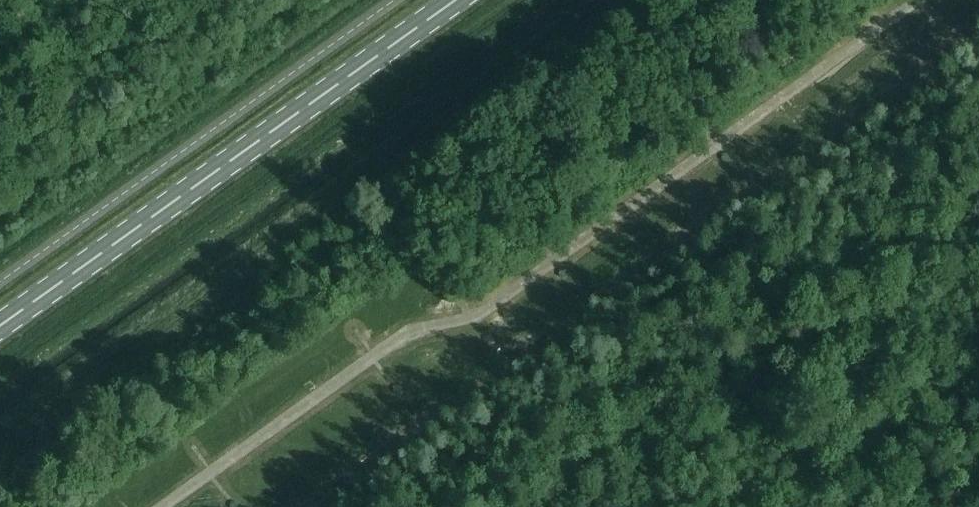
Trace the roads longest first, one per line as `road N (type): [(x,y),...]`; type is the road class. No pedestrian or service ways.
road 1 (primary): [(0,331),(464,0)]

